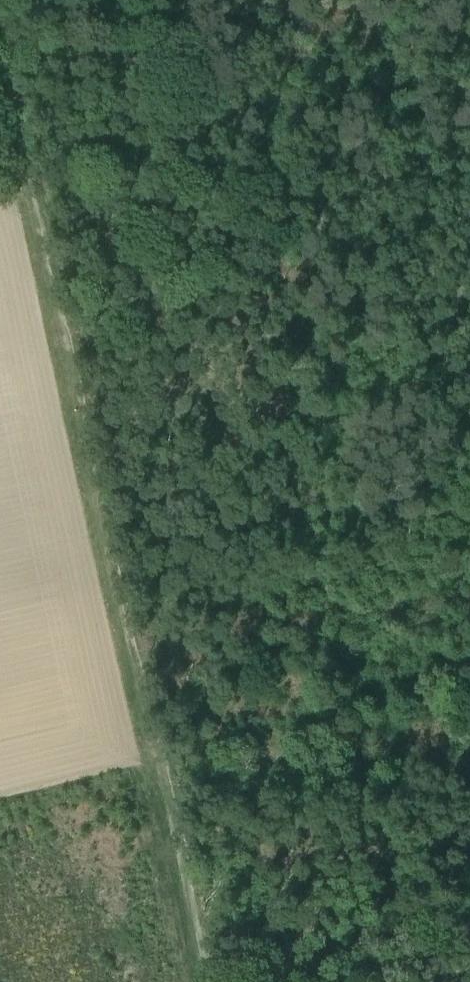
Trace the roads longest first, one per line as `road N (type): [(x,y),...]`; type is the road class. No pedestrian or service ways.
road 1 (track): [(0,66),(205,981)]

